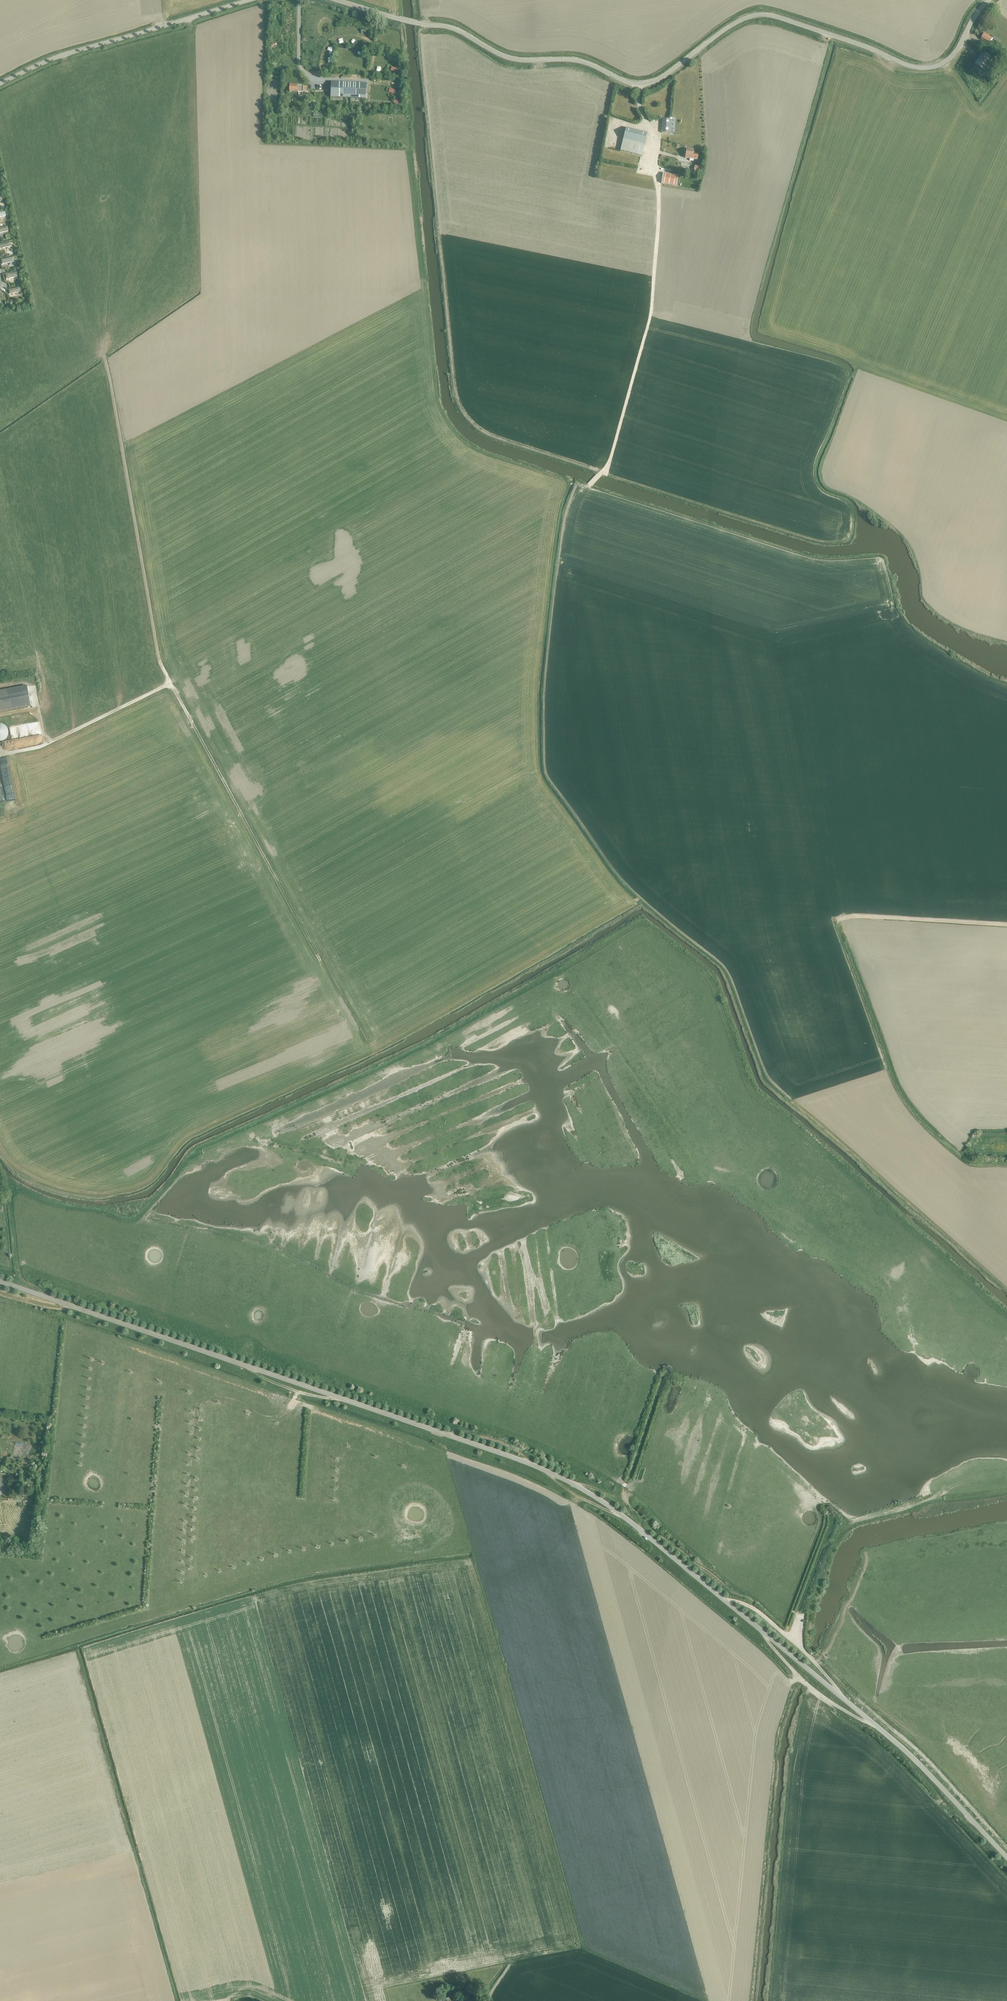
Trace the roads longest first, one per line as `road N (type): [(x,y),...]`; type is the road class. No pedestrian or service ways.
road 1 (unclassified): [(724,1600),(610,1507),(544,1470),(0,1282)]
road 2 (unclassified): [(417,24),(456,30),(513,59),(582,62),(644,85),(757,16),(933,67),(954,54),(988,0)]
road 3 (track): [(584,491),(611,460),(651,317),(659,171)]
road 4 (unclassified): [(0,84),(73,52),(253,0)]
road 5 (track): [(1006,1845),(917,1750),(822,1671)]
road 6 (track): [(943,1498),(856,1521),(821,1549),(789,1636)]
road 7 (unclassified): [(1006,1857),(846,1701)]
road 8 (unclassified): [(846,1701),(788,1634),(759,1611),(724,1600)]
road 9 (unclassified): [(846,1701),(724,1600)]
road 10 (track): [(741,1603),(629,1505)]
road 11 (track): [(766,1635),(808,1686),(873,1723)]
road 12 (track): [(661,1374),(622,1495)]

